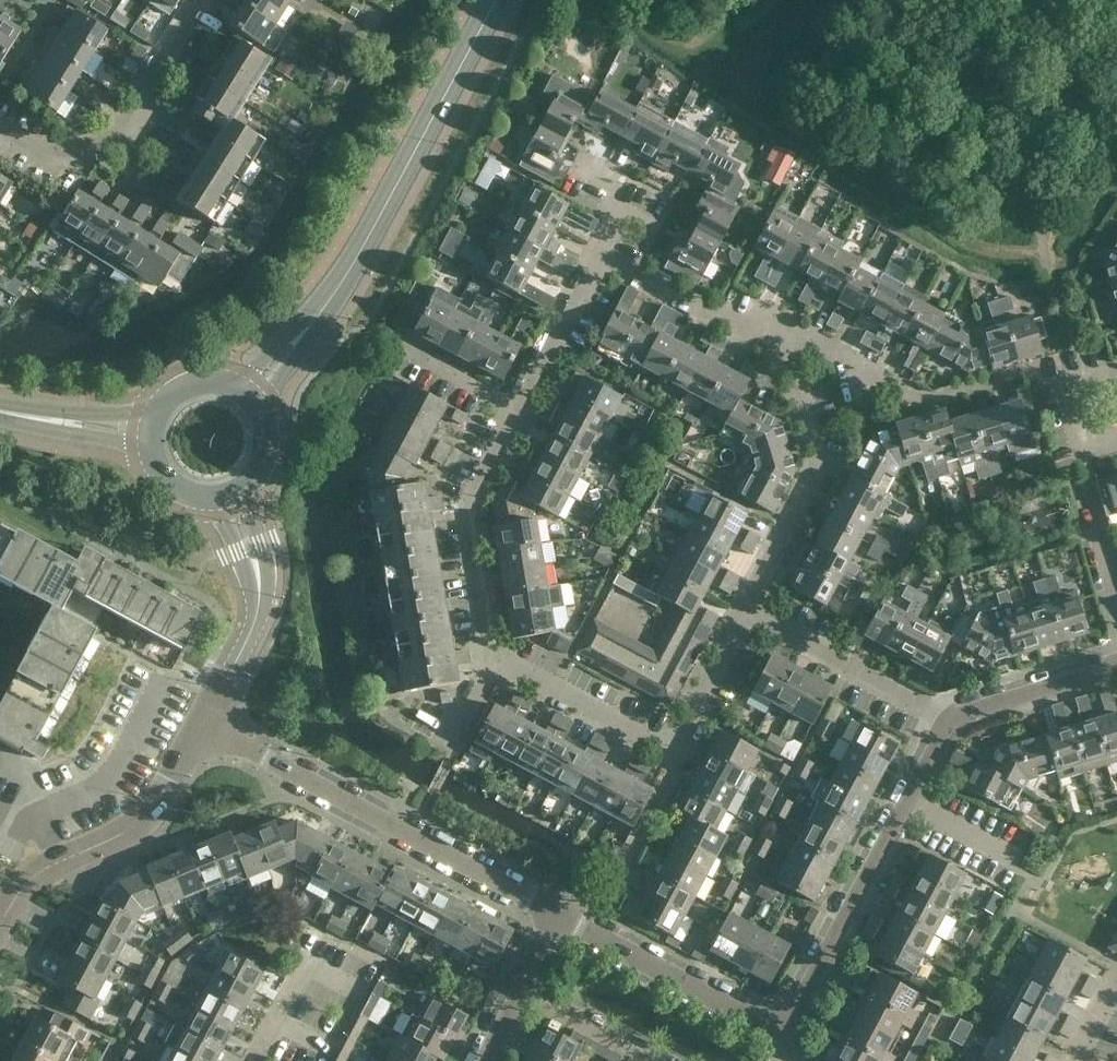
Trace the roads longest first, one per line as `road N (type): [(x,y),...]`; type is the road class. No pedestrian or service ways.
road 1 (secondary): [(247,394),(338,289),(499,0)]
road 2 (residential): [(670,751),(495,661),(466,511),(519,410)]
road 3 (residential): [(562,916),(203,725)]
road 4 (residential): [(947,719),(779,1031)]
road 5 (residential): [(0,923),(28,880),(148,816),(203,725)]
road 6 (residential): [(744,611),(822,467),(784,343)]
road 7 (residential): [(203,0),(118,138),(29,164),(0,152)]
road 8 (residential): [(203,725),(258,602),(229,493)]
road 9 (residential): [(779,1031),(562,916)]
road 10 (residential): [(947,719),(744,611)]
road 11 (residential): [(1116,591),(1064,386)]
road 12 (residential): [(784,343),(607,255)]
road 13 (residential): [(519,410),(607,255)]
road 14 (residential): [(1116,663),(947,719)]
road 15 (residential): [(670,751),(744,611)]
road 16 (secondary): [(151,431),(0,412)]
road 17 (residential): [(654,1060),(520,993)]
road 18 (residential): [(607,255),(637,199),(577,168)]
road 19 (residential): [(519,410),(408,351)]
road 20 (secondary): [(247,394),(219,381),(188,384),(163,403),(151,431)]
road 21 (secondary): [(229,493),(256,473),(267,449),(262,415),(247,394)]

